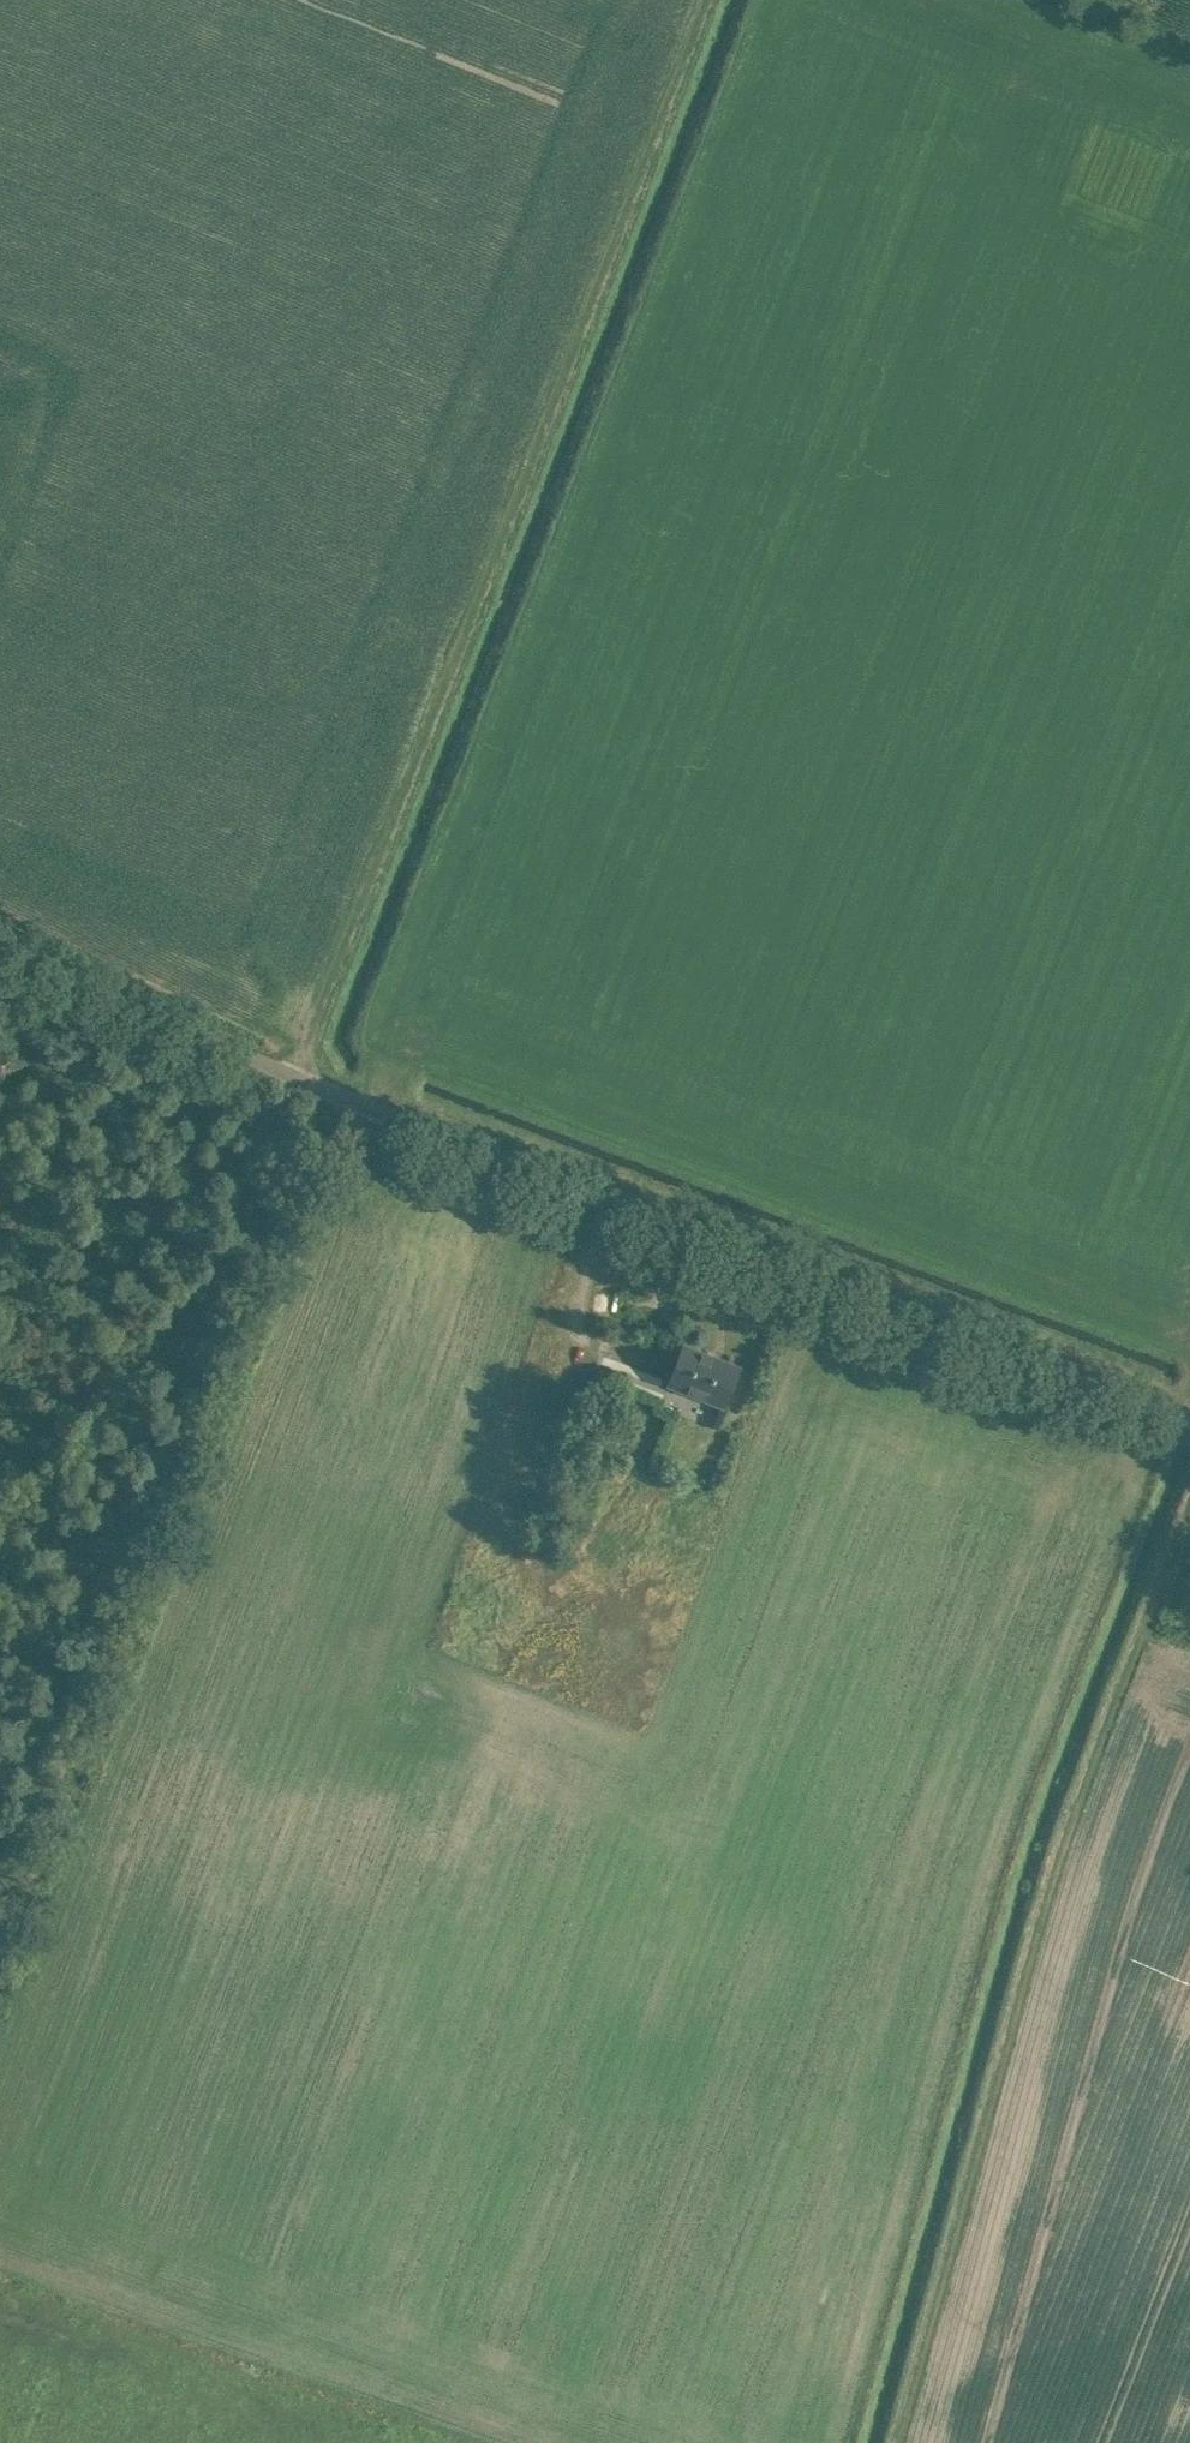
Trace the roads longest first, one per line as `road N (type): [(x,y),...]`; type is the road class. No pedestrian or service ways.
road 1 (unclassified): [(1189,1417),(303,1081),(0,942)]
road 2 (track): [(709,0),(303,1081)]

